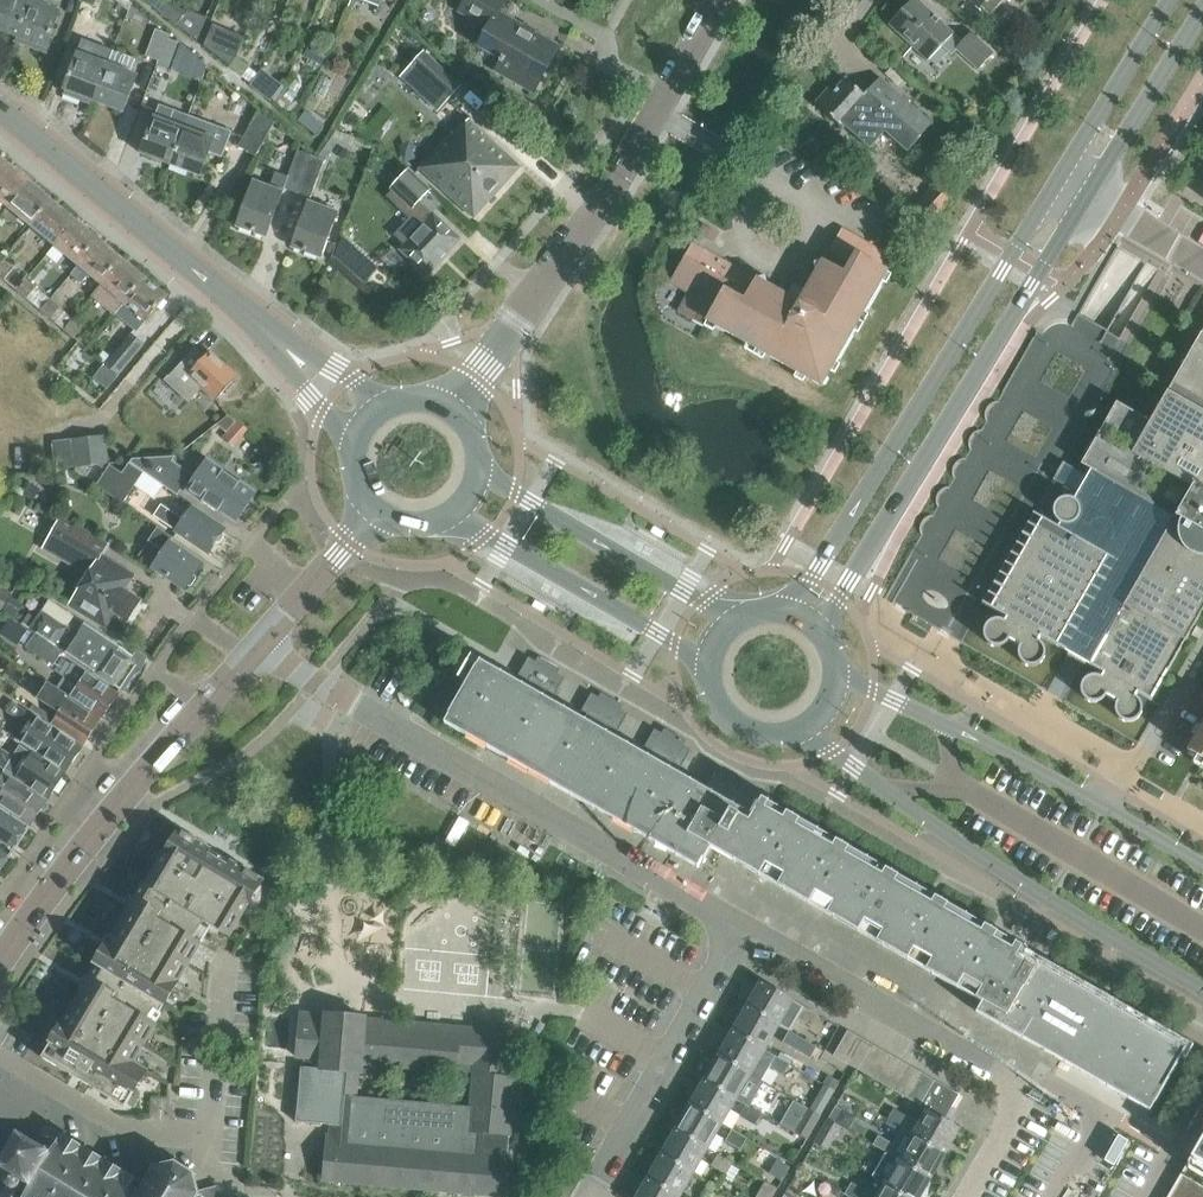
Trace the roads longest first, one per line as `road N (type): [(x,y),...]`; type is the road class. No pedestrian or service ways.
road 1 (residential): [(742,929),(259,642)]
road 2 (secondary): [(1065,180),(792,611)]
road 3 (secondary): [(821,627),(1090,194)]
road 4 (secondary): [(363,421),(0,109)]
road 5 (tertiary): [(808,732),(969,846),(1202,989)]
road 6 (residential): [(0,960),(114,808),(259,642)]
road 7 (residential): [(450,404),(654,114)]
road 8 (residential): [(1026,1097),(742,929)]
road 9 (residential): [(588,1196),(742,929)]
road 10 (tertiary): [(1108,811),(889,696),(841,680)]
road 11 (secondary): [(739,620),(483,476)]
road 12 (secondary): [(459,516),(710,668)]
road 13 (residential): [(884,228),(762,179),(654,114)]
road 14 (secondary): [(1090,194),(1202,11)]
road 15 (secondary): [(1174,0),(1065,180)]
road 16 (residential): [(1108,811),(1202,642)]
road 17 (residential): [(1063,1196),(1099,1133),(1096,1117),(1049,1089),(1026,1097)]
road 18 (secondary): [(710,668),(715,700),(734,725),(778,740),(808,732)]
road 19 (residential): [(259,642),(349,543)]
road 20 (residential): [(654,114),(722,0)]

